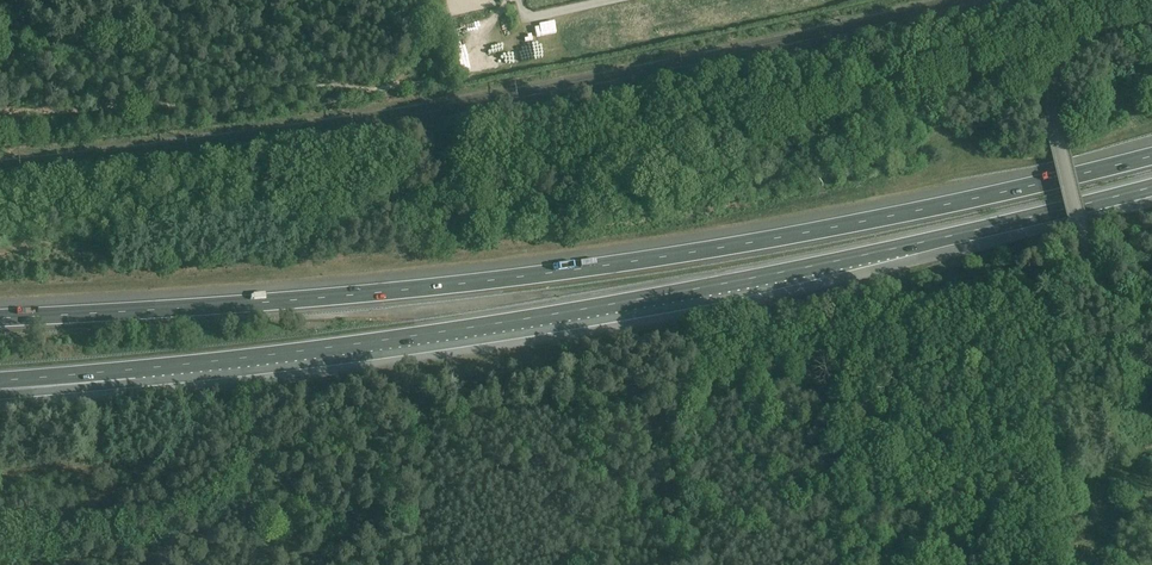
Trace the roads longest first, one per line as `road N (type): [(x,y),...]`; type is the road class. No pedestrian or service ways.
road 1 (motorway): [(1151,155),(893,216),(605,265),(403,289),(0,316)]
road 2 (motorway): [(133,368),(584,308),(833,262),(1151,187)]
road 3 (track): [(465,58),(452,95),(891,0)]
road 4 (unclassified): [(1151,316),(1109,301),(1090,269),(1053,106),(1059,76),(1077,51),(1105,36),(1151,28)]
road 5 (track): [(0,72),(222,0)]
road 6 (motorway): [(0,388),(133,368)]
road 7 (motorway): [(0,379),(133,368)]

